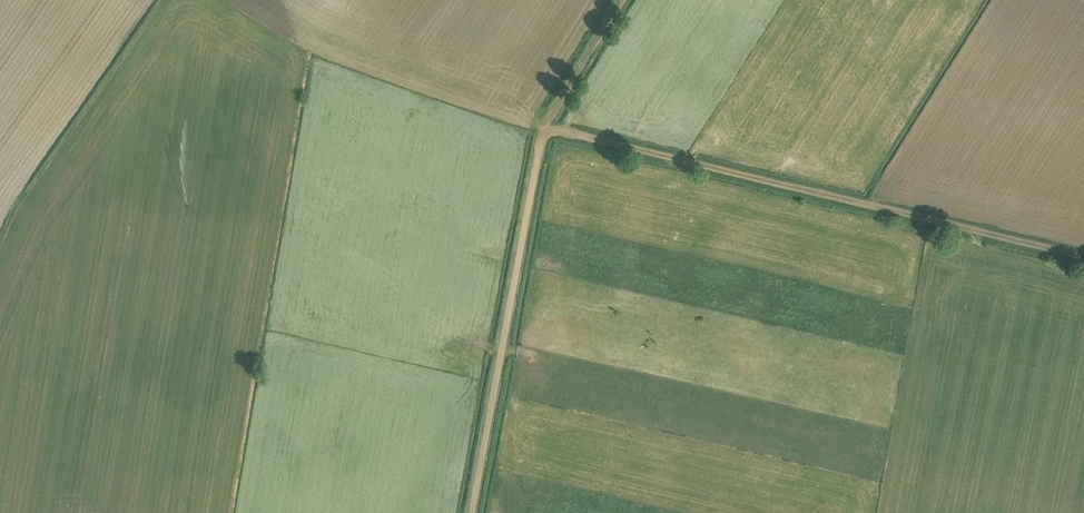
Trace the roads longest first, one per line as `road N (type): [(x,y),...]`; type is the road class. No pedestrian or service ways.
road 1 (track): [(223,512),(303,52),(541,129)]
road 2 (track): [(1083,260),(541,129)]
road 3 (unclassified): [(467,512),(541,129)]
road 4 (track): [(620,0),(541,129)]

